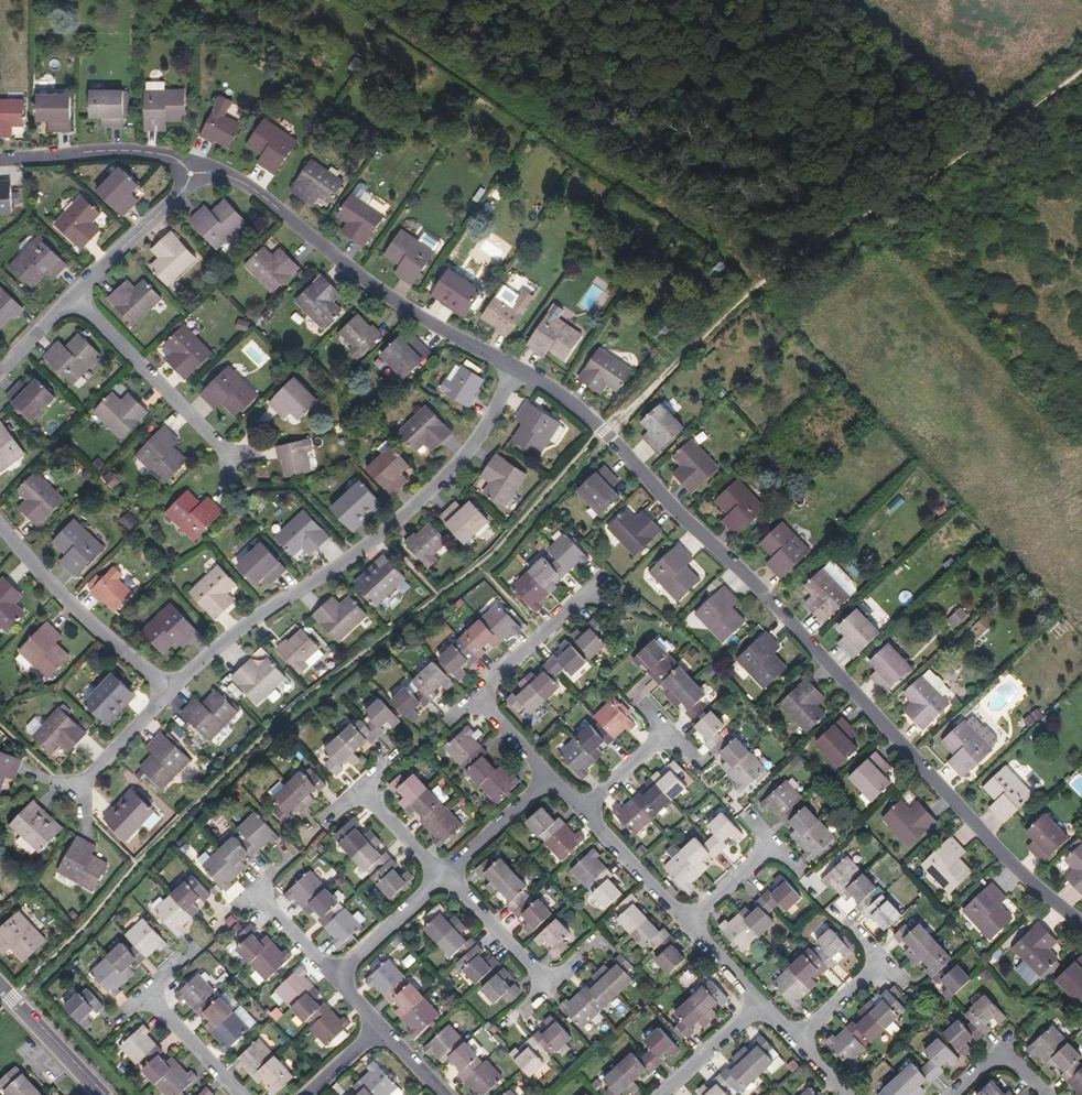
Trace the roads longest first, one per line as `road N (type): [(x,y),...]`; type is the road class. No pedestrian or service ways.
road 1 (residential): [(518,368),(607,433),(1018,872),(1081,924)]
road 2 (track): [(1081,75),(768,280),(607,433)]
road 3 (residential): [(518,368),(451,472),(379,536),(225,639),(170,692)]
road 4 (residential): [(206,167),(256,191),(404,306),(518,368)]
road 5 (residential): [(0,524),(52,587),(170,692)]
road 6 (residential): [(73,296),(221,447)]
road 7 (residential): [(0,159),(128,150),(206,167)]
road 8 (residential): [(73,296),(206,167)]
road 9 (residential): [(600,585),(470,700)]
road 10 (residential): [(688,921),(584,809)]
road 11 (residential): [(443,875),(549,984)]
road 12 (residential): [(101,1094),(0,986)]
road 13 (residential): [(336,975),(443,875)]
road 14 (residential): [(443,875),(551,778)]
road 15 (residential): [(145,992),(240,1094)]
road 16 (residential): [(170,692),(76,789)]
road 17 (residential): [(662,1094),(760,1002)]
road 18 (residential): [(1045,1094),(1003,1056),(954,1094)]

